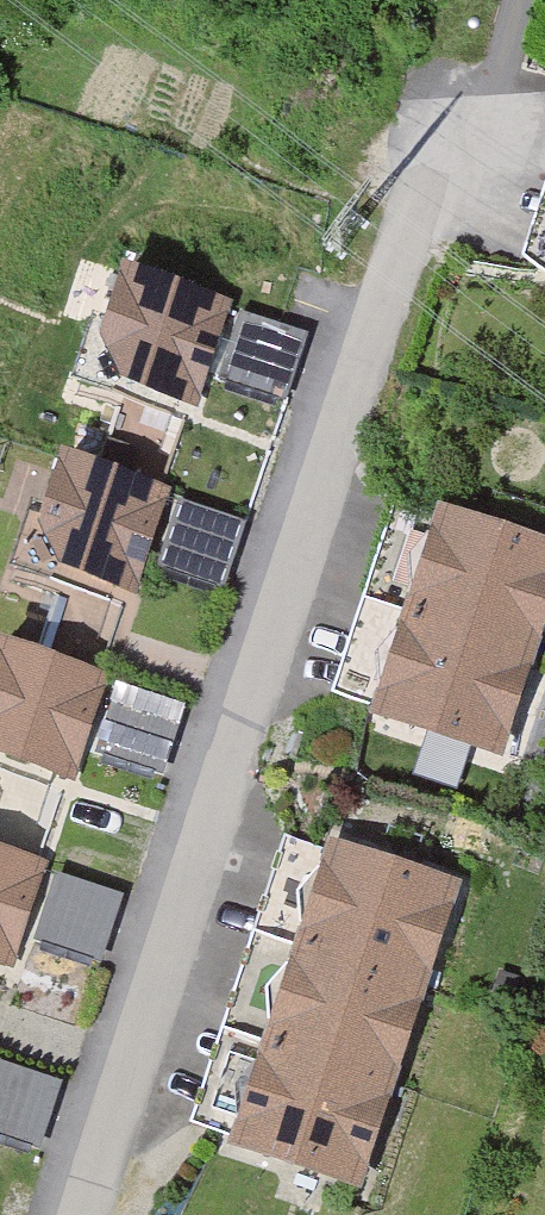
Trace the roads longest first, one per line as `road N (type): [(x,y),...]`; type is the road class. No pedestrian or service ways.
road 1 (residential): [(80,1214),(415,241),(513,84),(534,0)]

